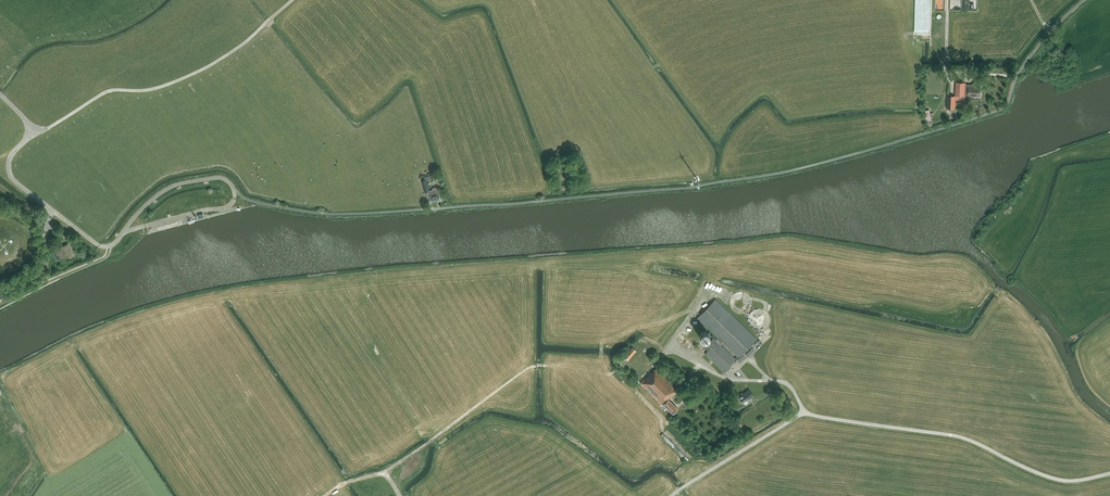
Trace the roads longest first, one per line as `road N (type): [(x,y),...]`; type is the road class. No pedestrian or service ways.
road 1 (unclassified): [(804,414),(959,437),(1059,480),(1109,474)]
road 2 (track): [(536,366),(385,472),(400,495)]
road 3 (unclassified): [(804,414),(784,382),(723,377),(667,349)]
road 4 (unclassified): [(671,495),(804,414)]

